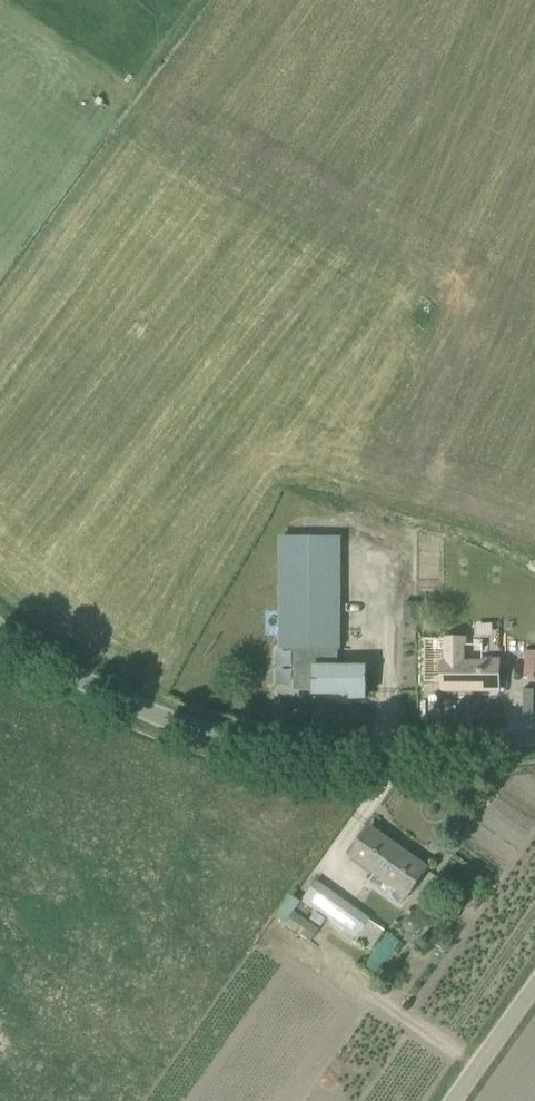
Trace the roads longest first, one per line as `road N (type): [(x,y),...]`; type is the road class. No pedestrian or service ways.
road 1 (unclassified): [(534,729),(359,749),(266,750),(197,731),(42,663),(0,633)]
road 2 (unclassified): [(445,1100),(534,971)]

